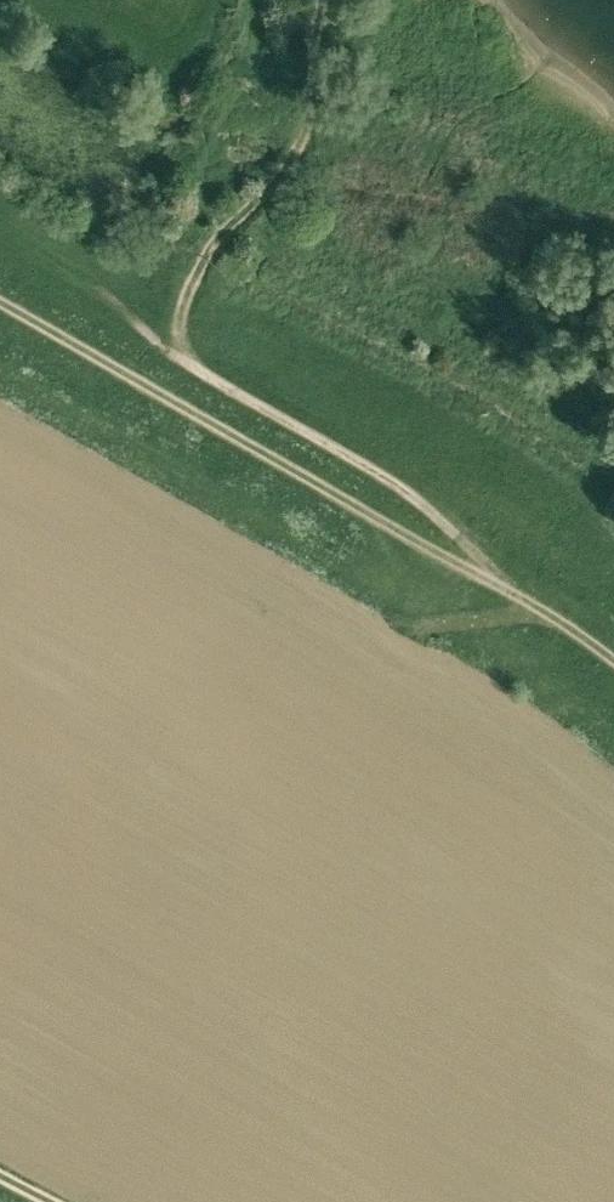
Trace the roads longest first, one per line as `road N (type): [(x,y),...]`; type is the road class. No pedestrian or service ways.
road 1 (track): [(0,300),(511,591)]
road 2 (track): [(185,361),(180,321),(204,257),(302,150),(325,0)]
road 3 (track): [(185,361),(390,480),(446,523),(511,591)]
road 4 (track): [(511,591),(613,660)]

